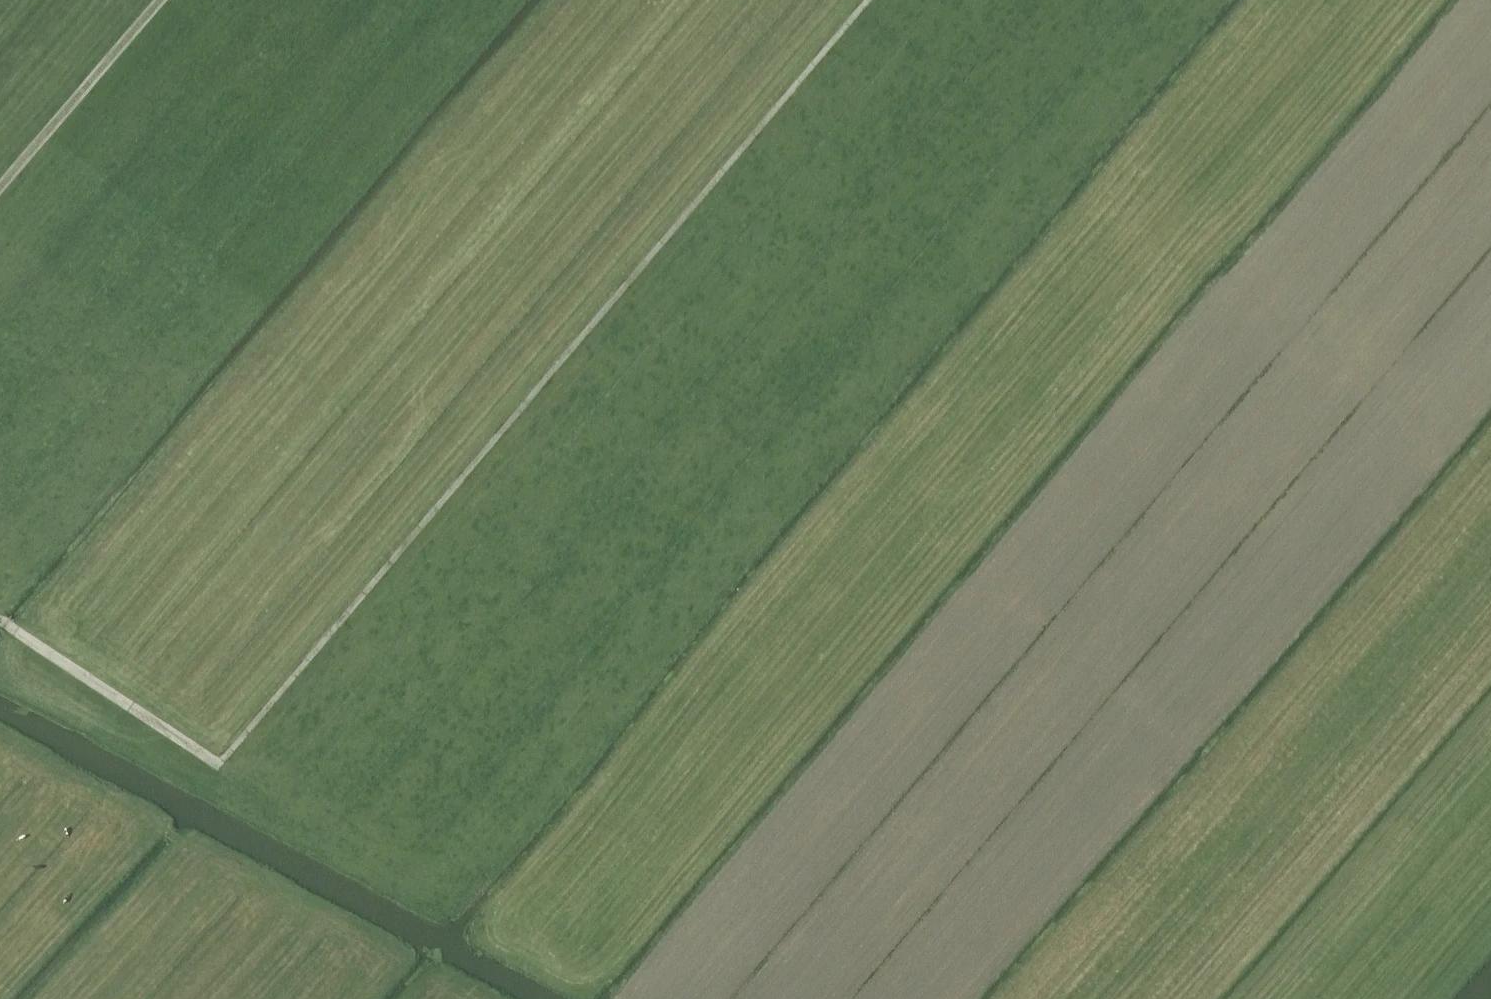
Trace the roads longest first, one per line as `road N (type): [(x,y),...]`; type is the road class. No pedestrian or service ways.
road 1 (track): [(230,748),(0,603)]
road 2 (track): [(0,187),(159,0)]

